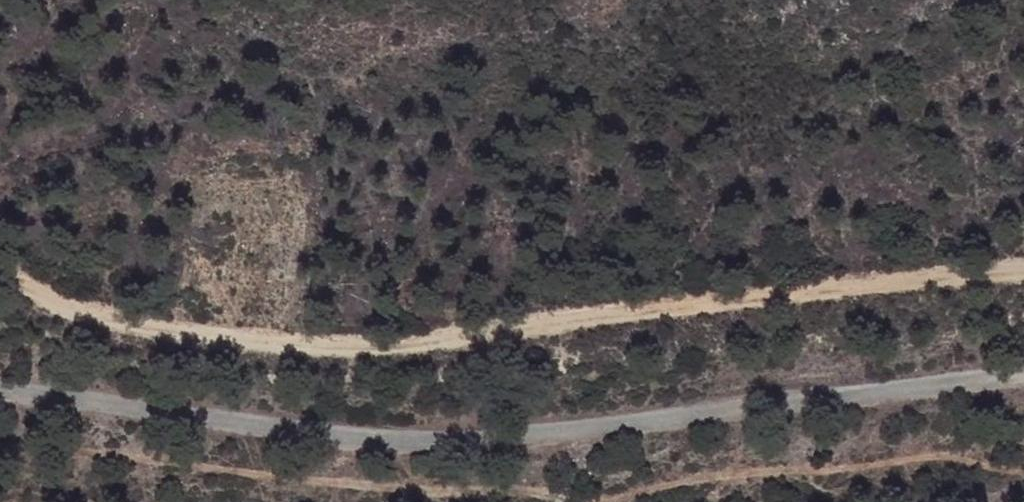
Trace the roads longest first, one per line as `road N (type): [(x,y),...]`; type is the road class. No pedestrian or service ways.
road 1 (track): [(0,274),(72,315),(286,354),(447,343),(1023,271)]
road 2 (track): [(1023,461),(946,451),(695,472),(614,498),(523,485),(428,485),(0,436)]
road 3 (unclassified): [(0,383),(344,439),(492,441),(1023,376)]

